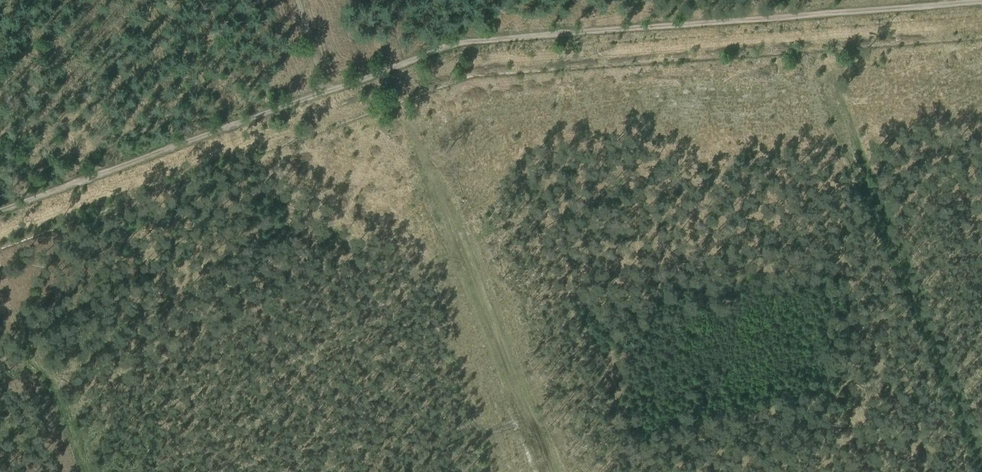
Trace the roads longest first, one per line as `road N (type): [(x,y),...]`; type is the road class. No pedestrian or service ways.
road 1 (track): [(327,94),(445,46),(512,35),(791,18)]
road 2 (track): [(0,209),(327,94)]
road 3 (track): [(791,18),(953,5)]

